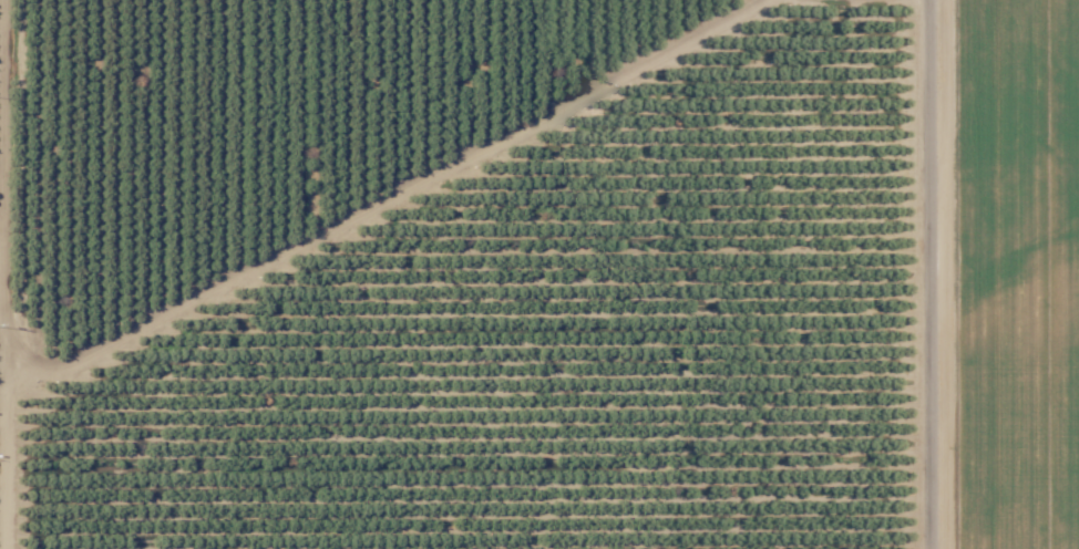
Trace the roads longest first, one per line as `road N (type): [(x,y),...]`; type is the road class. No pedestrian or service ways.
road 1 (residential): [(930,0),(924,548)]

